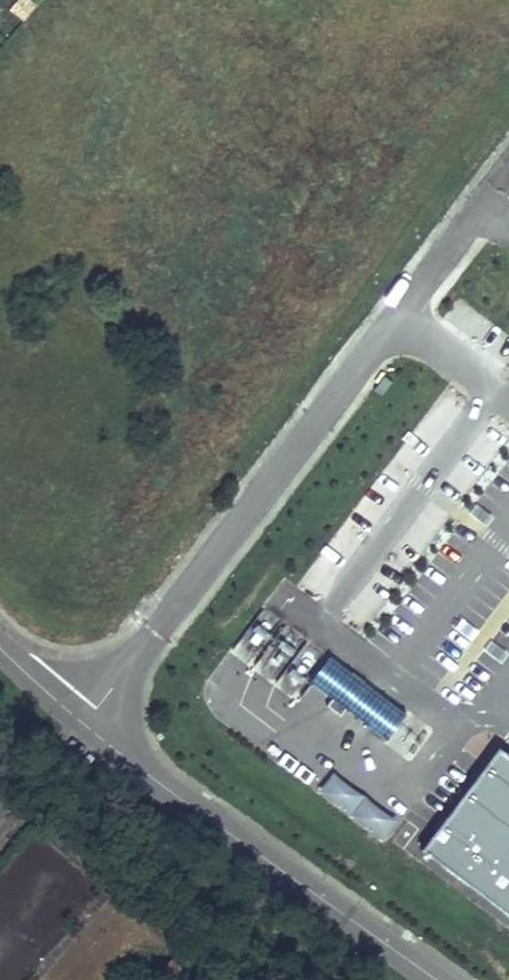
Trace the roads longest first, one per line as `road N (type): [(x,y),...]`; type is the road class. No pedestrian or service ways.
road 1 (residential): [(436,979),(85,725),(0,646)]

